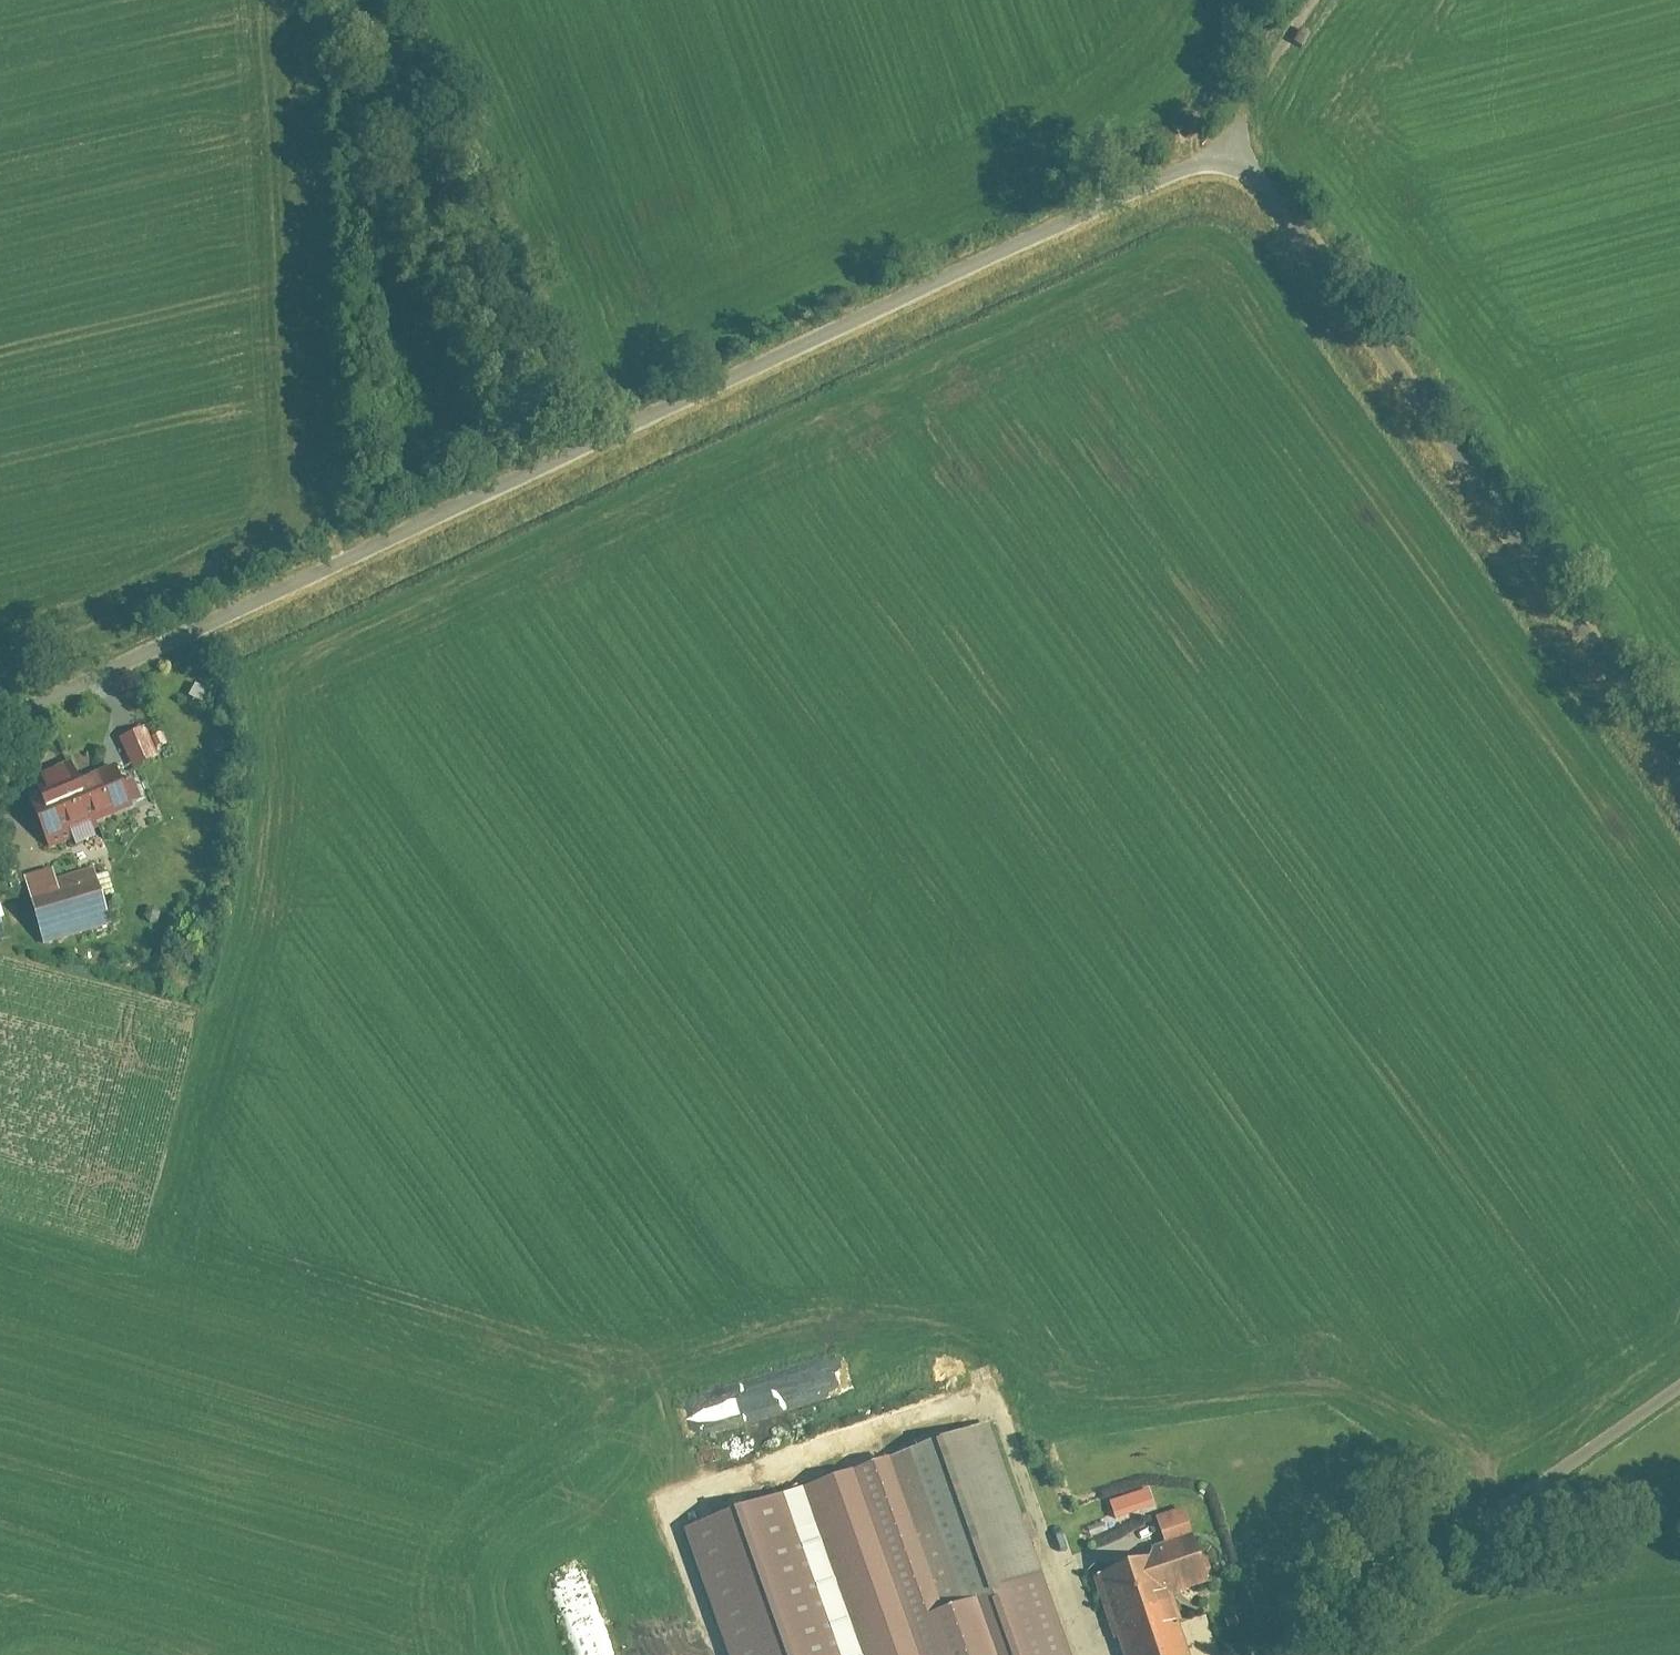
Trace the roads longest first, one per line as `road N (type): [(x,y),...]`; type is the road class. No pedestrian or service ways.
road 1 (residential): [(0,731),(1226,159),(1259,177),(1314,248),(1679,771)]
road 2 (residential): [(1339,1654),(1378,1603),(1679,1387)]
road 3 (track): [(1259,177),(1240,138),(1328,0)]

